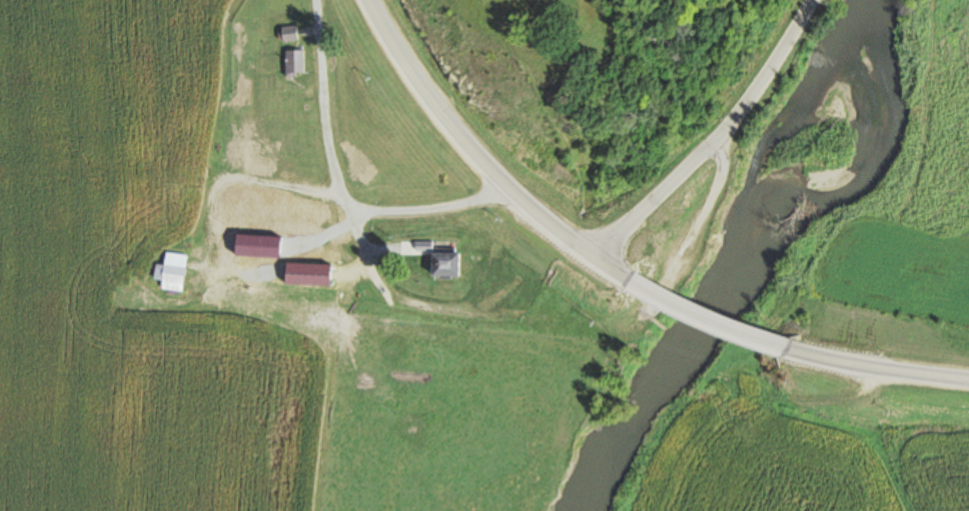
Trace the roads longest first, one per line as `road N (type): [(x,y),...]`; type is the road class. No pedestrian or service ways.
road 1 (secondary): [(644,290),(584,258),(500,187),(432,103),(370,0)]
road 2 (residential): [(500,187),(404,209),(348,207),(334,194),(313,0)]
road 3 (residential): [(584,258),(754,94),(806,0)]
road 4 (secondary): [(968,377),(796,354)]
road 5 (secondary): [(796,354),(644,290)]

